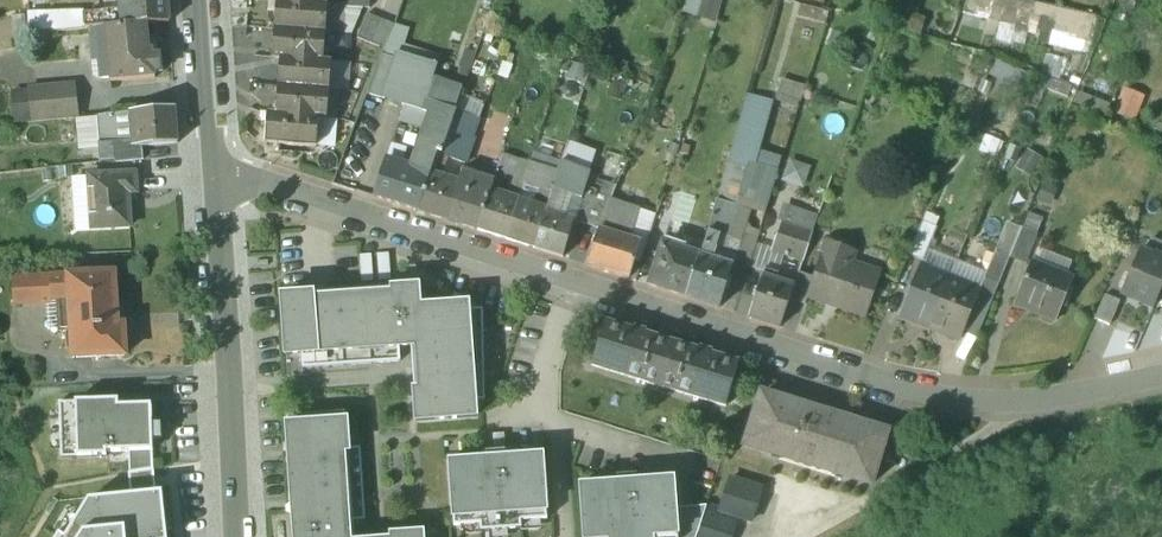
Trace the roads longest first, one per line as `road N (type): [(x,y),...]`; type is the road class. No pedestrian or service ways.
road 1 (residential): [(206,167),(889,391),(1037,399),(1161,379)]
road 2 (tertiary): [(206,167),(233,536)]
road 3 (tertiary): [(196,0),(206,167)]

